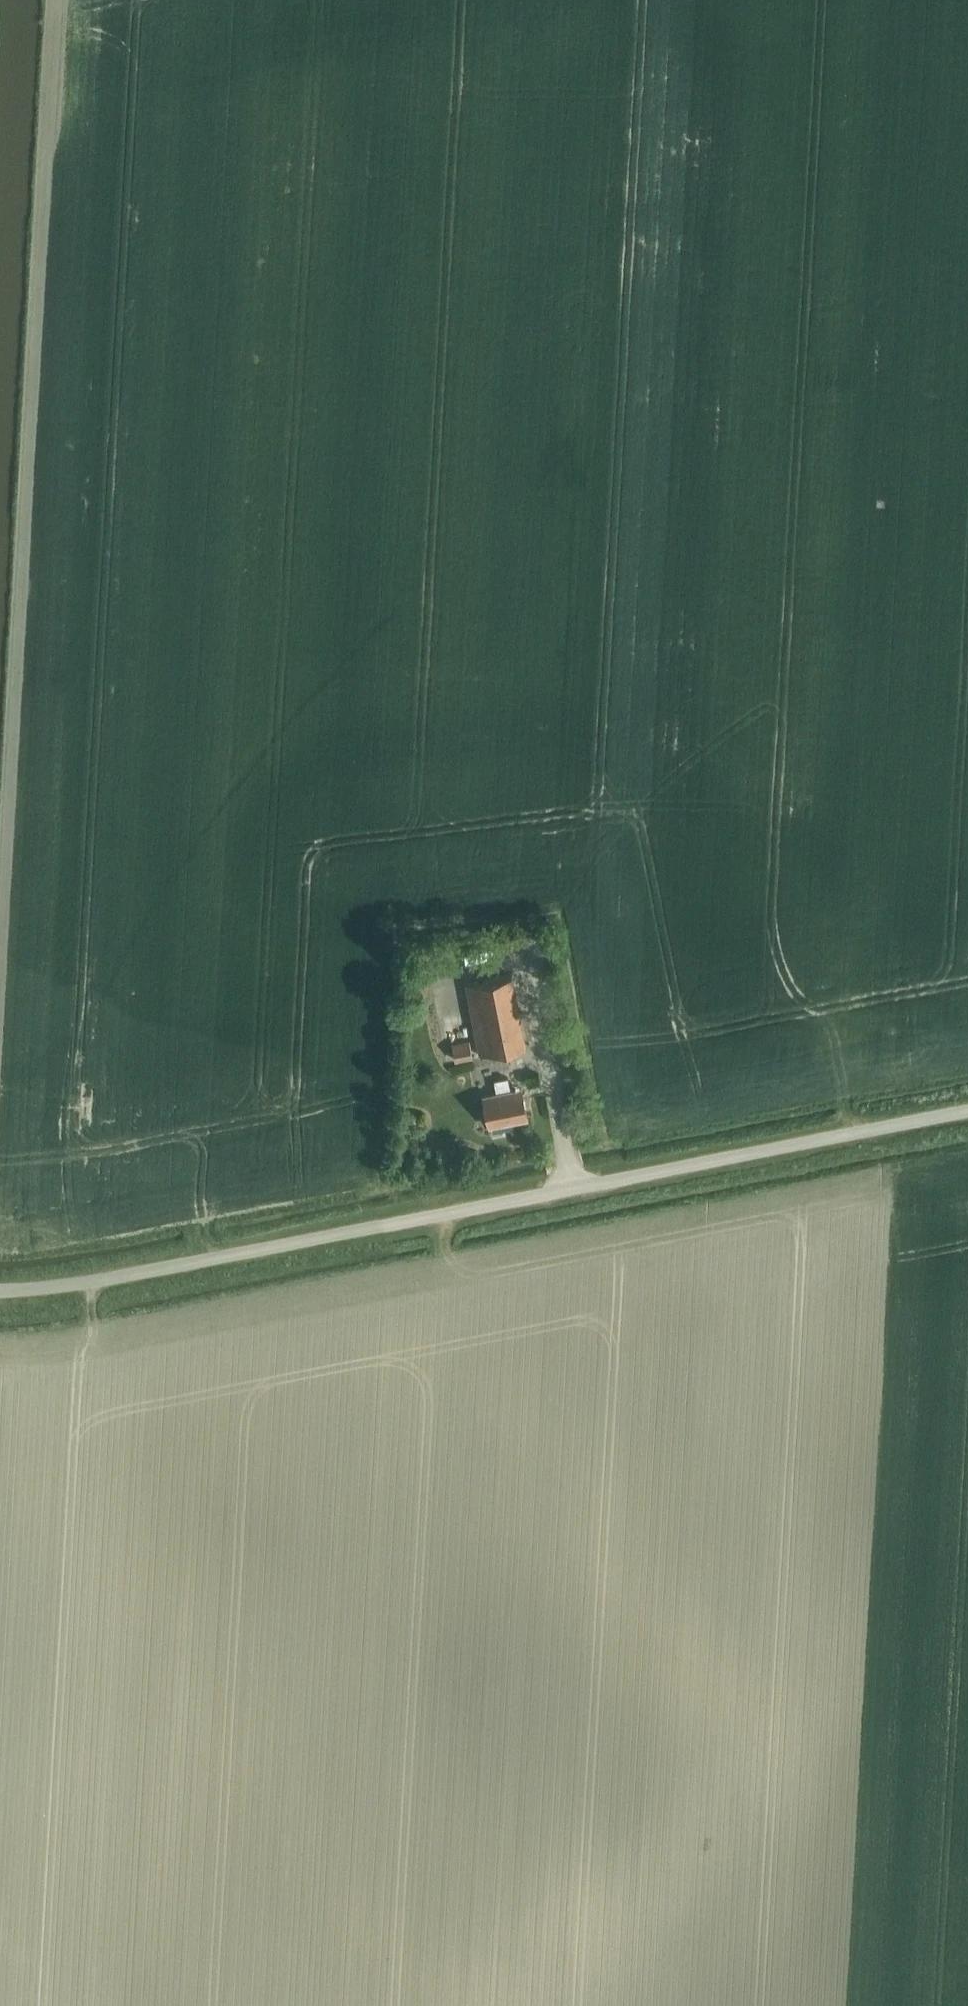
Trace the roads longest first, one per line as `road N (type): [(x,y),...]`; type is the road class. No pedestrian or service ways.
road 1 (unclassified): [(0,1293),(967,1109)]

